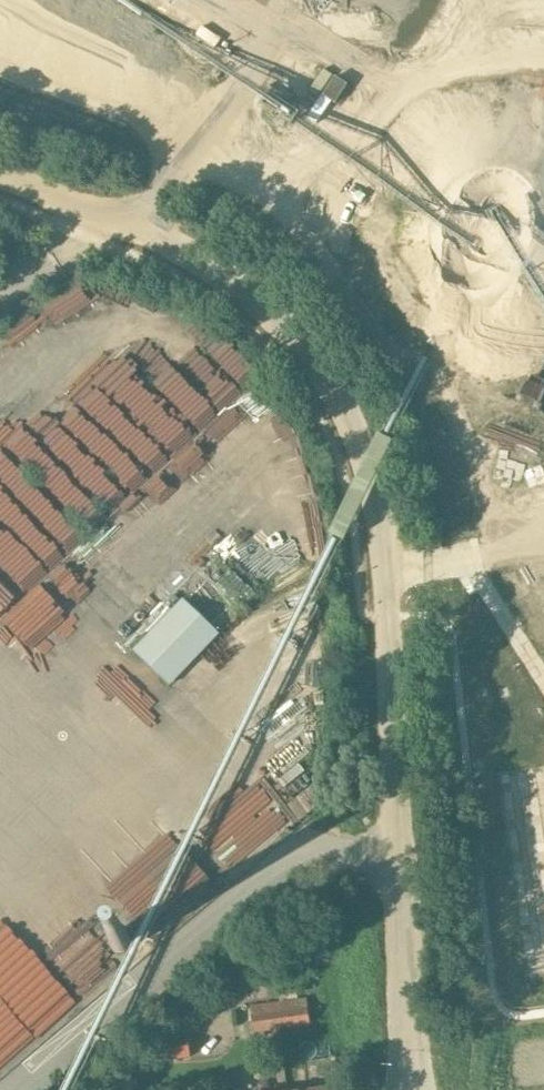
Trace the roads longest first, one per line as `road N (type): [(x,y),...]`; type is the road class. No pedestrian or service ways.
road 1 (unclassified): [(414,1089),(381,549),(362,457),(308,354),(234,286),(103,213),(0,176)]

